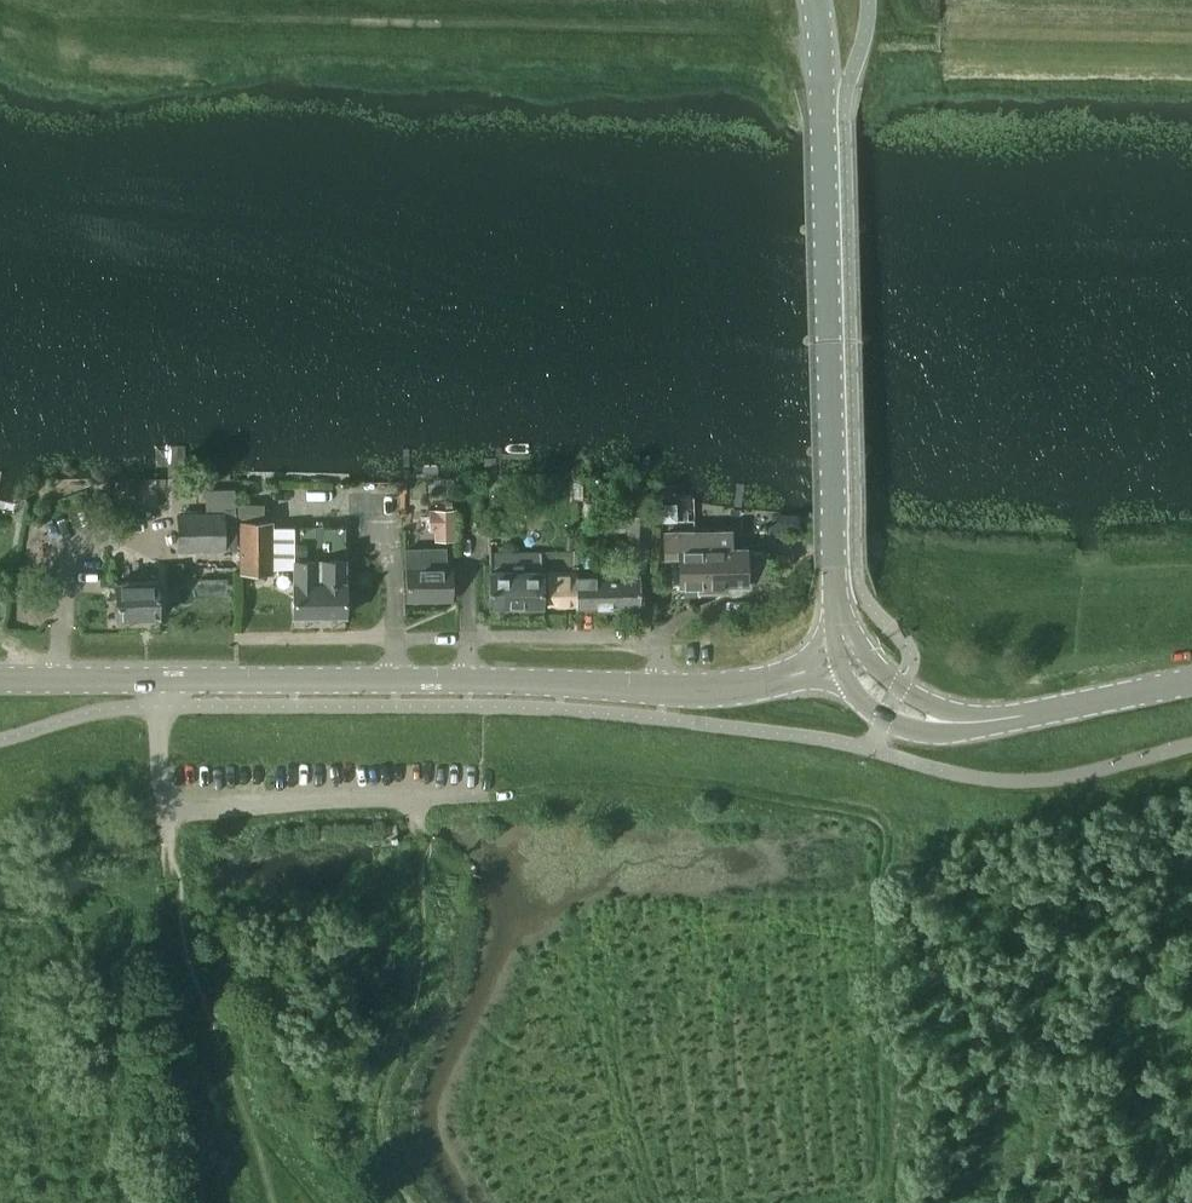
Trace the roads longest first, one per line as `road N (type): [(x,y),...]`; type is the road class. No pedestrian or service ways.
road 1 (tertiary): [(661,687),(0,678)]
road 2 (tertiary): [(848,659),(837,565),(822,0)]
road 3 (residential): [(237,639),(660,636),(661,687)]
road 4 (track): [(240,1202),(183,962),(168,807)]
road 5 (tertiary): [(1191,680),(1002,718),(926,717),(894,702),(848,659)]
road 6 (track): [(868,26),(1191,34)]
road 7 (tertiary): [(848,659),(749,684),(661,687)]

